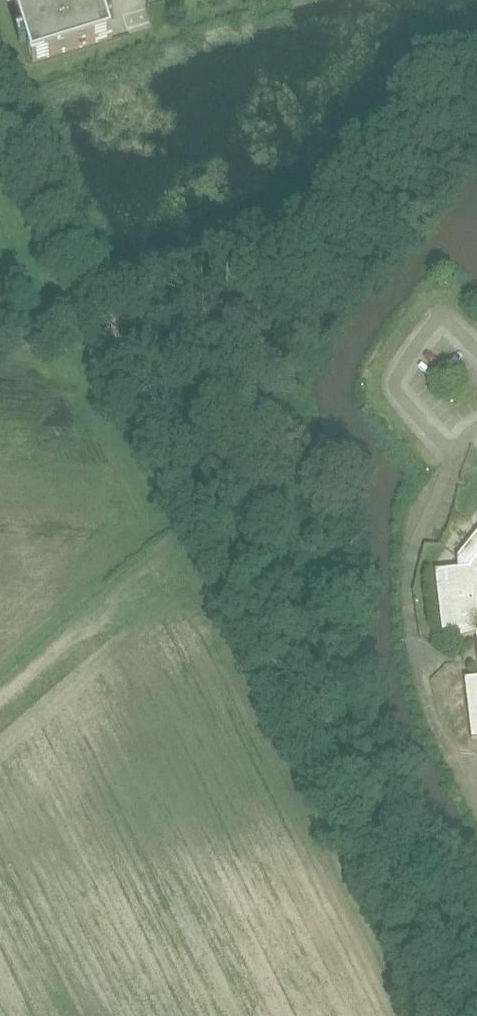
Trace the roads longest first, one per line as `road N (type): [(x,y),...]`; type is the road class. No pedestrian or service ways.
road 1 (residential): [(0,270),(207,683)]
road 2 (residential): [(207,683),(354,977)]
road 3 (residential): [(0,812),(207,683)]

